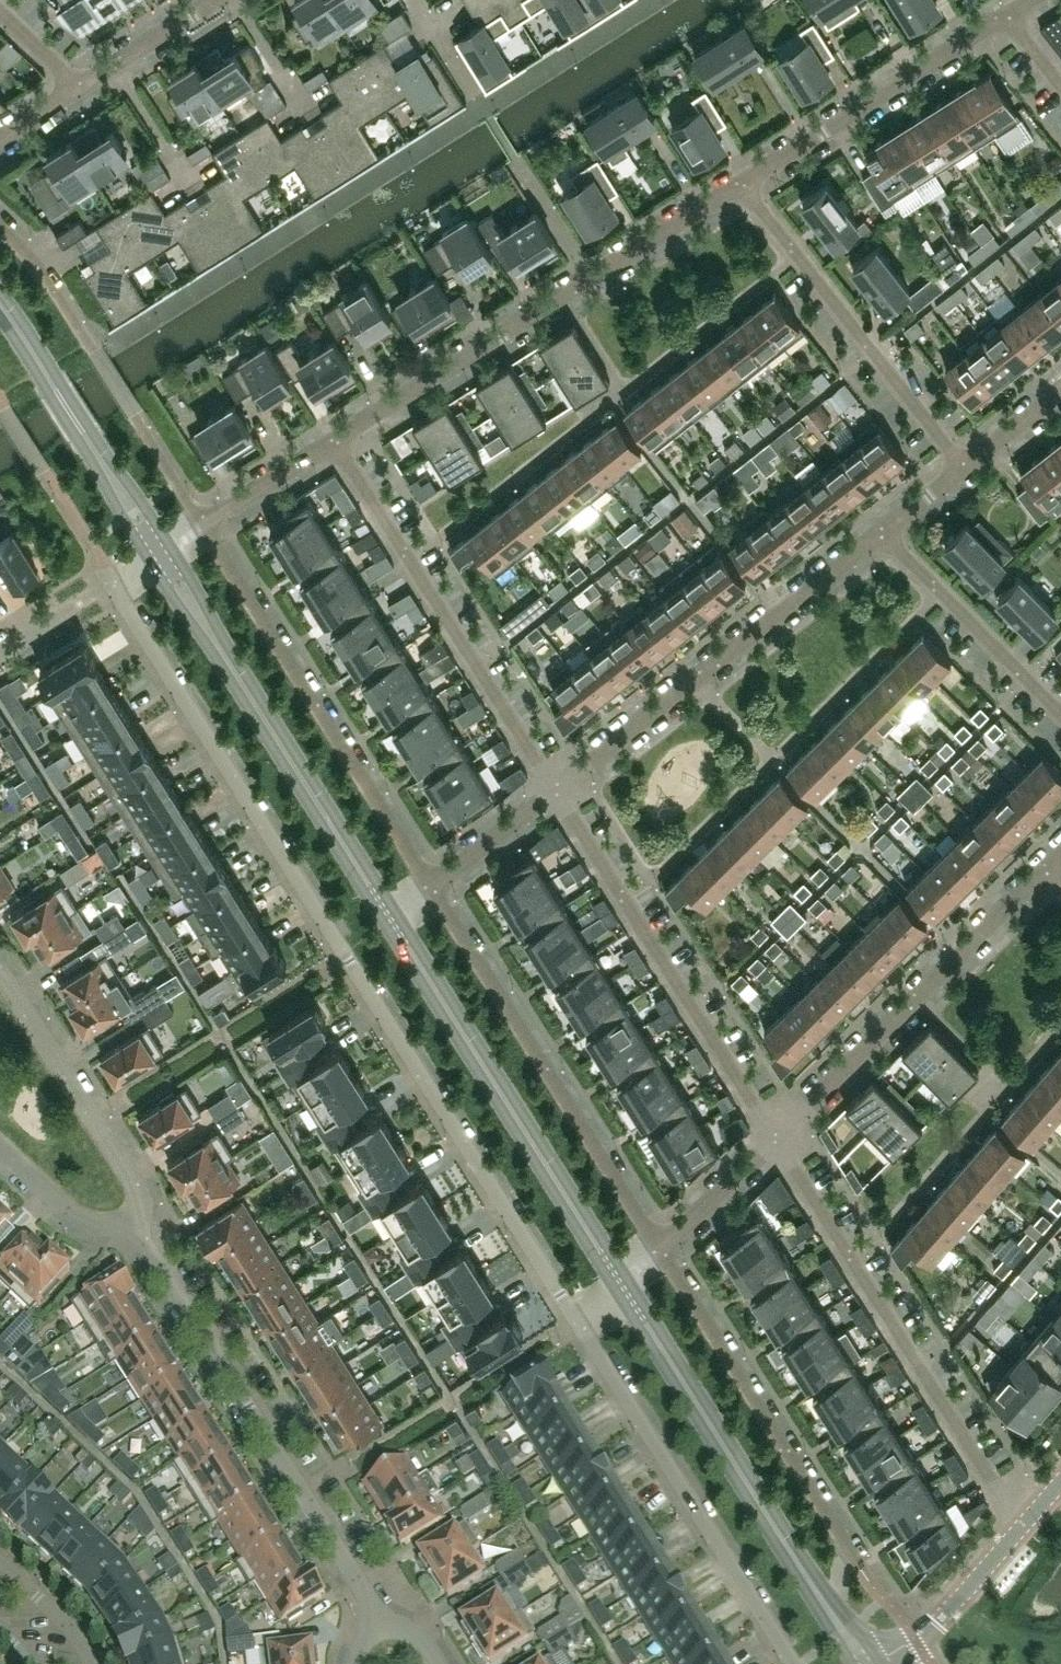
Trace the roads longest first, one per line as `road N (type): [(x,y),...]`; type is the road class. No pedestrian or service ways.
road 1 (residential): [(579,1325),(109,583),(157,550)]
road 2 (residential): [(336,444),(746,185)]
road 3 (residential): [(377,1621),(131,1220)]
road 4 (secondary): [(622,1288),(388,915)]
road 5 (secondary): [(388,915),(157,550)]
road 6 (residential): [(429,888),(202,522)]
road 7 (residential): [(661,1250),(429,888)]
road 8 (residential): [(550,792),(882,531)]
road 9 (residential): [(550,792),(774,1137)]
road 10 (residential): [(336,444),(550,792)]
road 11 (residential): [(794,1663),(579,1325)]
road 12 (secondary): [(833,1614),(622,1288)]
road 13 (residential): [(774,1137),(1045,868)]
road 14 (residential): [(962,468),(746,185)]
road 15 (residential): [(848,1549),(661,1250)]
road 16 (residential): [(1017,1534),(854,1263)]
road 17 (residential): [(746,185),(997,18)]
road 18 (secondary): [(157,550),(0,307)]
road 19 (residential): [(131,1220),(133,1181),(0,972)]
road 20 (residential): [(1060,715),(882,531)]
road 21 (residential): [(661,1250),(774,1137)]
road 22 (residential): [(80,85),(215,0)]
road 23 (residential): [(131,1220),(88,1225),(0,1150)]
road 24 (residential): [(202,522),(336,444)]
road 25 (residential): [(429,888),(550,792)]
road 26 (residential): [(774,1137),(854,1263)]
road 27 (residential): [(919,1642),(1017,1534)]
road 28 (residential): [(90,1663),(67,1626),(0,1562)]
road 29 (residential): [(962,468),(1060,390)]

